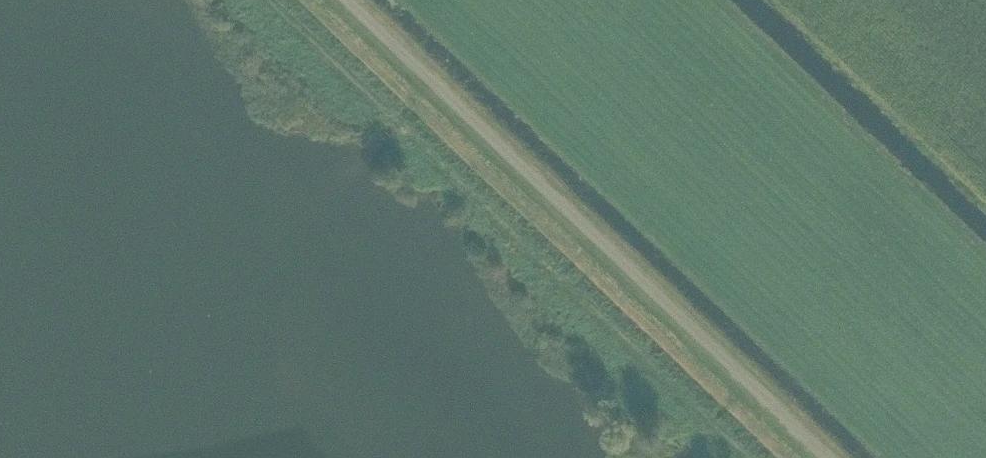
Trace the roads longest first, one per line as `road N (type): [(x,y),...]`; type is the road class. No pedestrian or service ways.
road 1 (unclassified): [(831,457),(346,0)]

